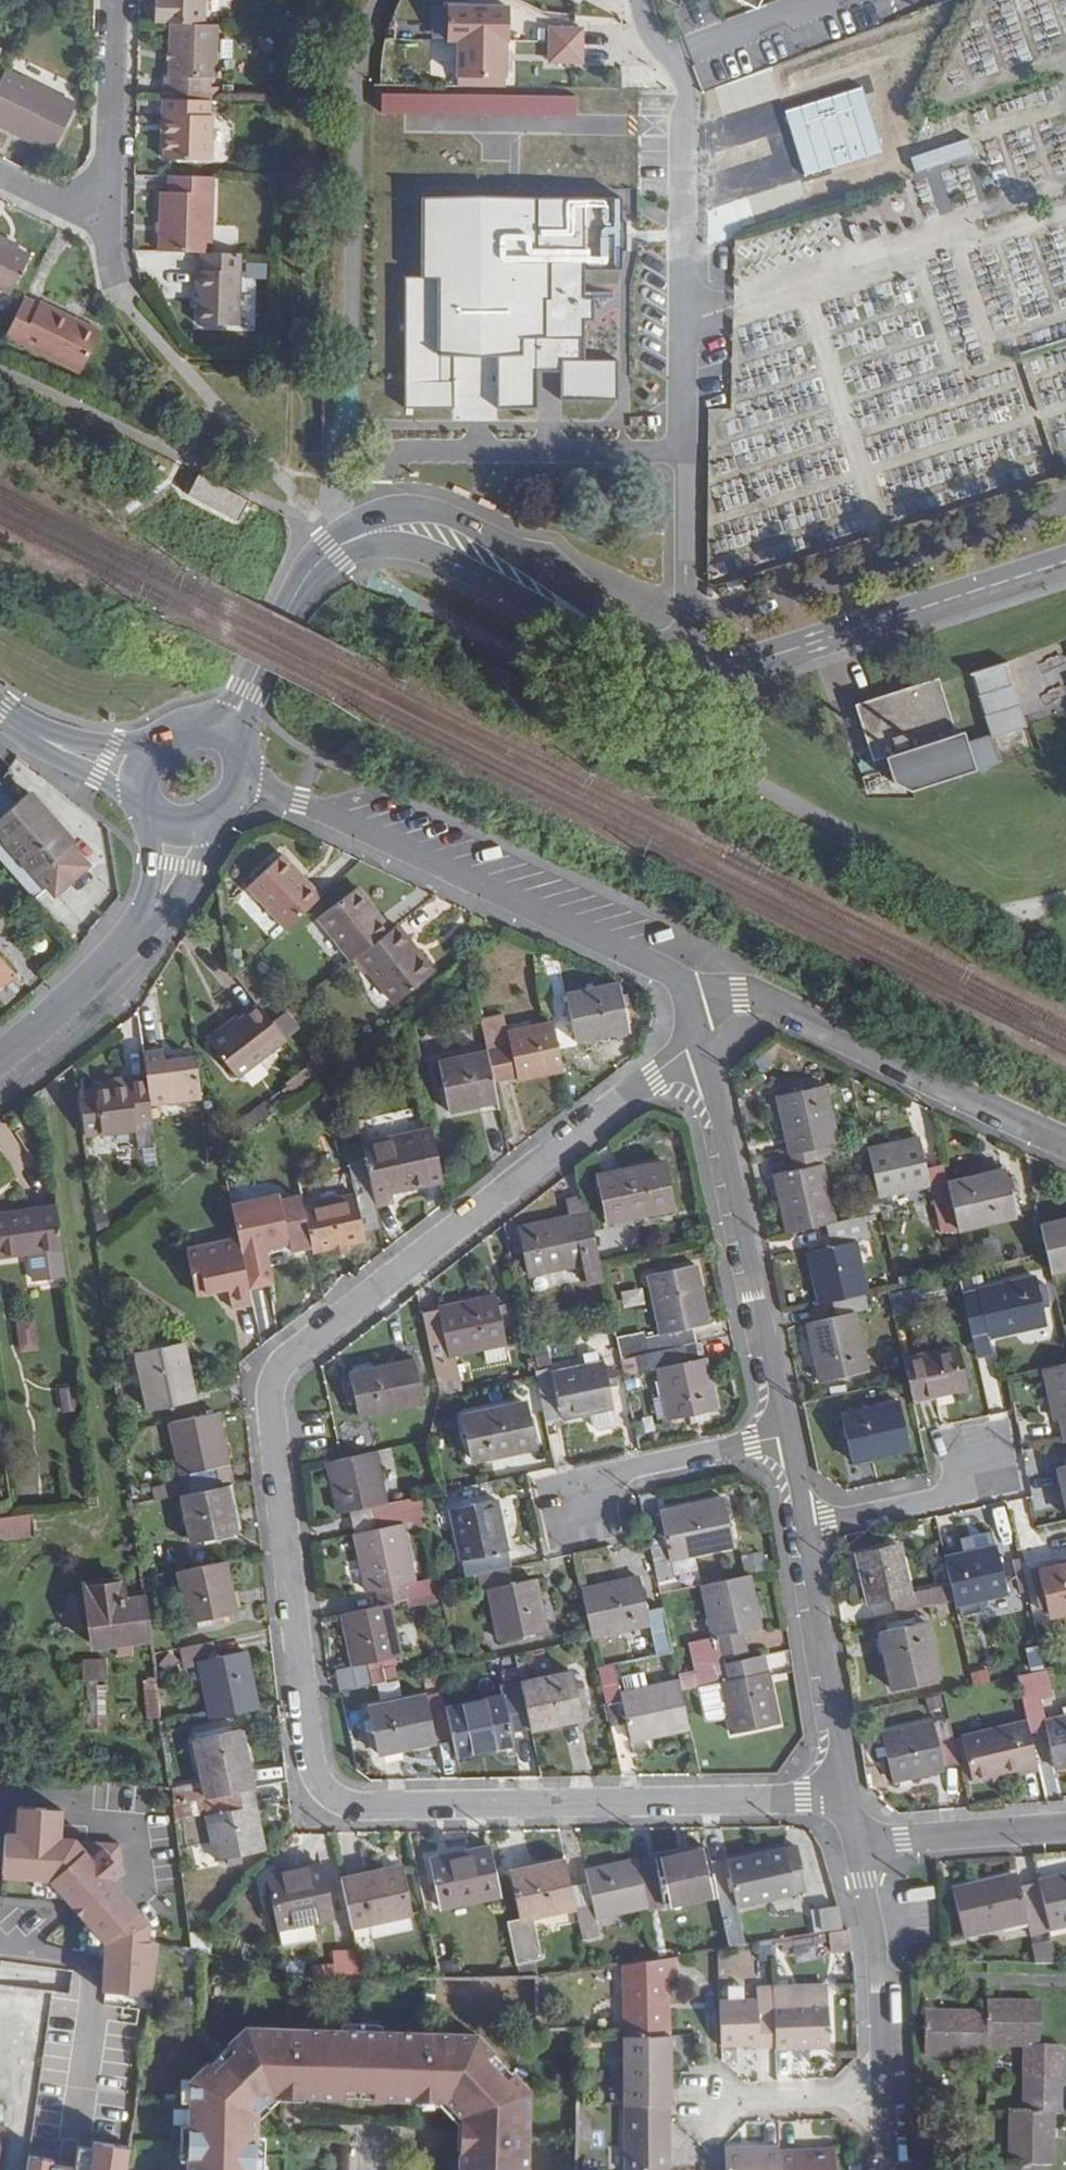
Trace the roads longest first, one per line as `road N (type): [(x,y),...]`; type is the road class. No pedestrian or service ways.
road 1 (residential): [(700,1040),(278,1370),(272,1399),(312,1763),(329,1793),(360,1806),(848,1797)]
road 2 (tertiary): [(1065,560),(753,658),(714,660),(667,647),(461,541),(382,529),(352,539),(315,571),(221,734)]
road 3 (residential): [(688,998),(666,971),(242,776)]
road 4 (residential): [(1065,1142),(763,998),(688,998)]
road 5 (residential): [(788,1434),(700,1040)]
road 6 (residential): [(848,1797),(804,1525)]
road 7 (residential): [(883,2093),(876,1945),(856,1842)]
road 8 (residential): [(788,1434),(615,1473),(593,1487),(581,1512)]
road 9 (residential): [(856,1842),(1065,1825)]
road 10 (residential): [(682,197),(684,88),(640,0)]
road 11 (residential): [(804,1525),(952,1493),(974,1476),(983,1450)]
road 12 (residential): [(115,0),(108,203)]
road 13 (tertiary): [(141,928),(0,1058)]
road 14 (residential): [(713,2102),(883,2093)]
road 15 (tertiary): [(0,714),(53,746),(140,770)]
road 16 (tertiary): [(141,928),(195,868),(216,821)]

